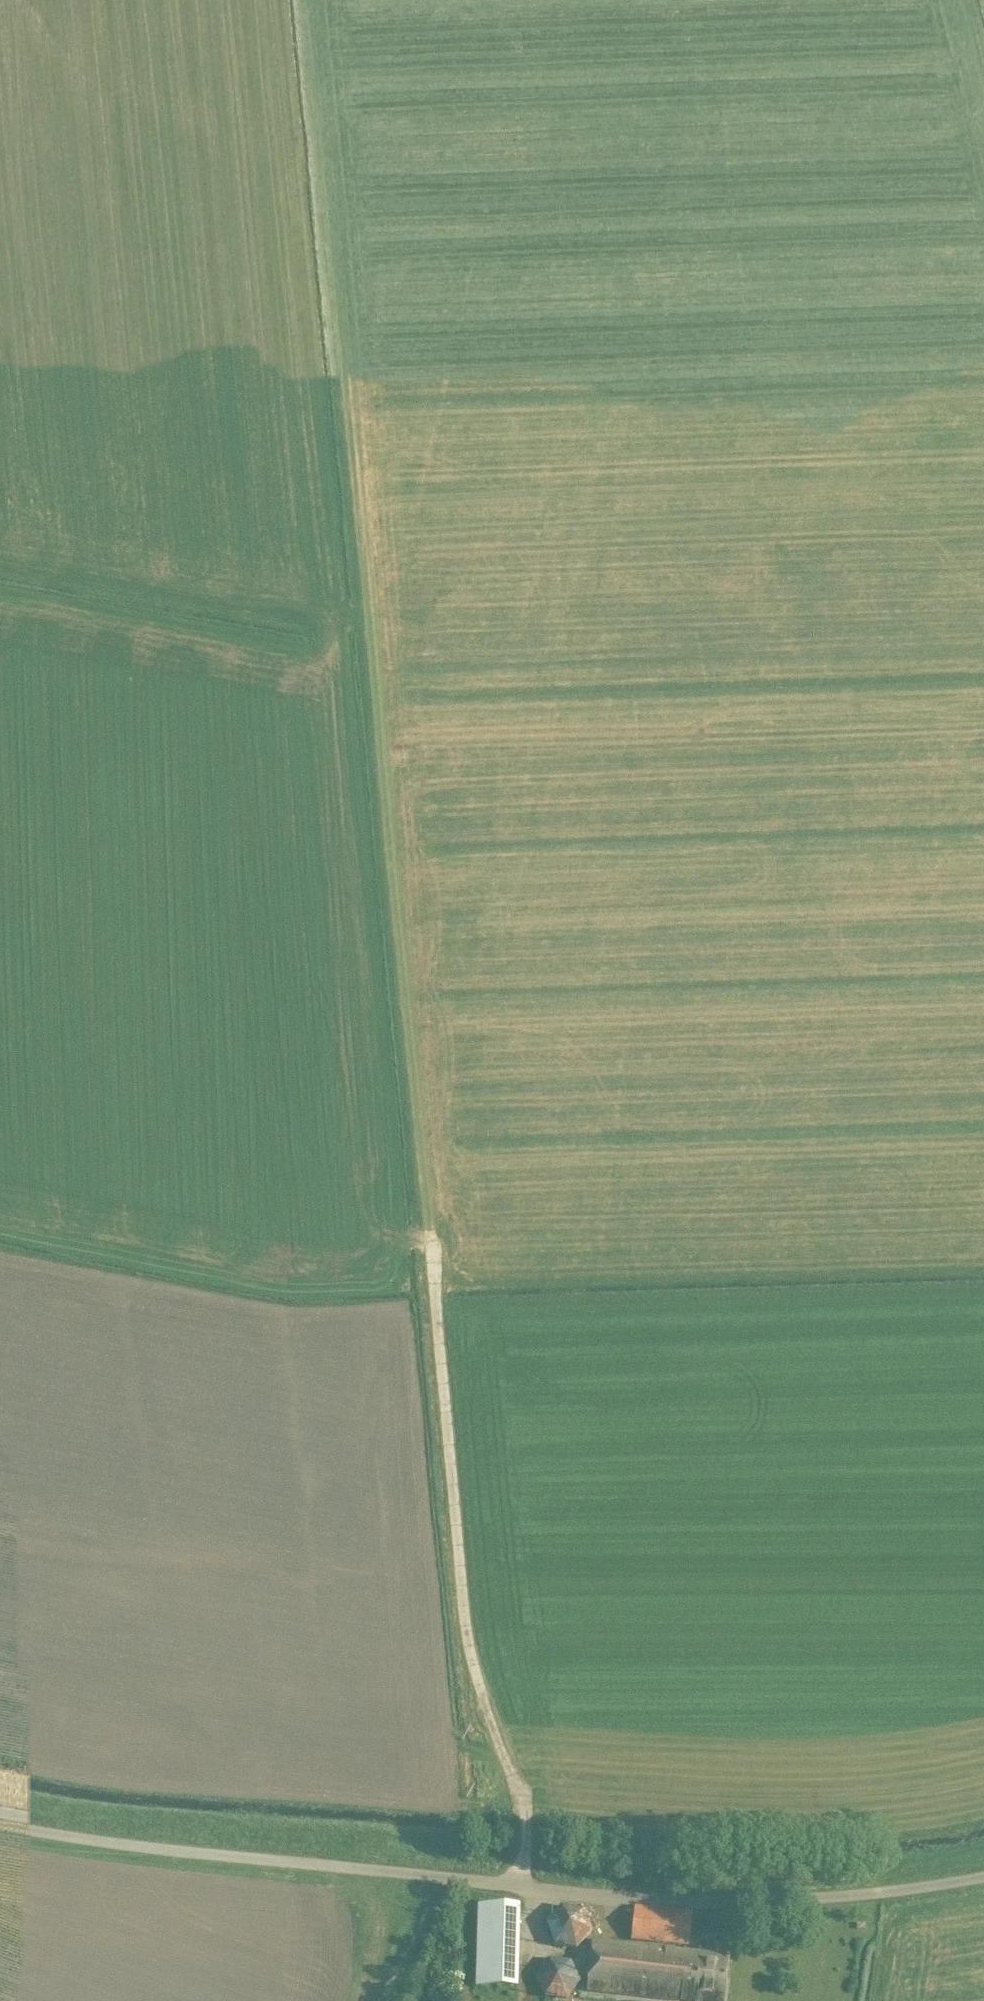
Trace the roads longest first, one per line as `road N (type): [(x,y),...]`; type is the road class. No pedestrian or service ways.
road 1 (unclassified): [(983,1863),(770,1886),(636,1886),(292,1853),(0,1813)]

